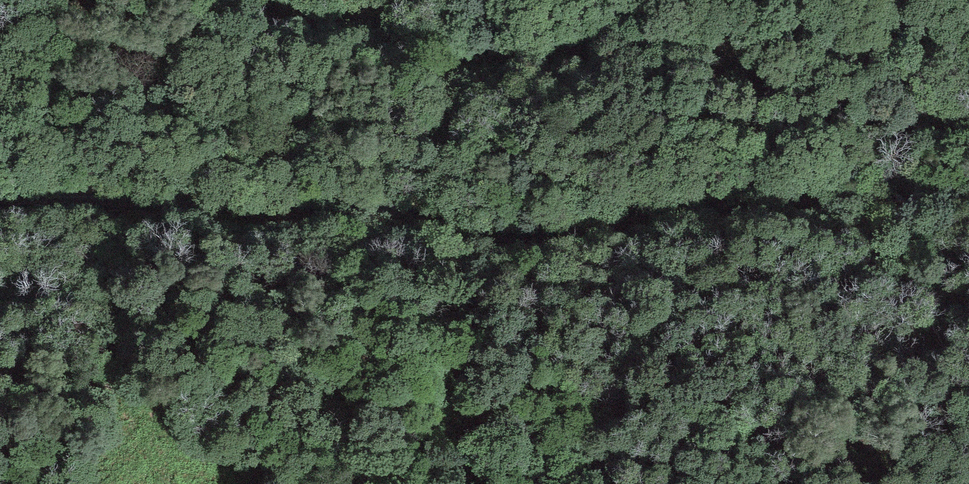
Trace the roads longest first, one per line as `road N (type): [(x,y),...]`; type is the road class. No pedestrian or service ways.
road 1 (unclassified): [(968,190),(558,237),(306,203),(0,203)]
road 2 (unclassified): [(266,0),(394,48),(490,60),(684,59),(884,119),(968,128)]

